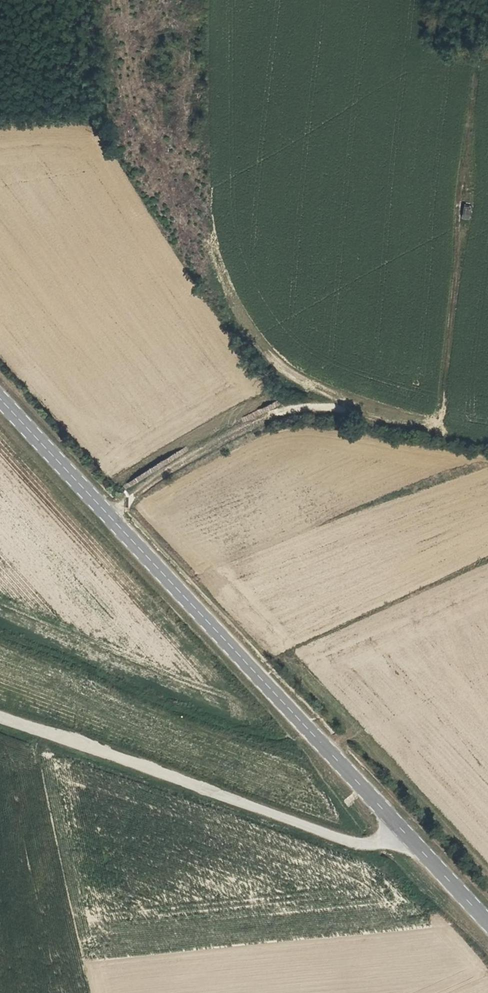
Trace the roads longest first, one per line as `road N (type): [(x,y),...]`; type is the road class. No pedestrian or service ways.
road 1 (tertiary): [(396,825),(0,400)]
road 2 (unclassified): [(0,719),(348,844),(382,841),(396,825)]
road 3 (track): [(108,518),(168,472),(300,404),(487,440)]
road 4 (track): [(436,432),(471,86)]
road 5 (tertiary): [(487,925),(396,825)]

